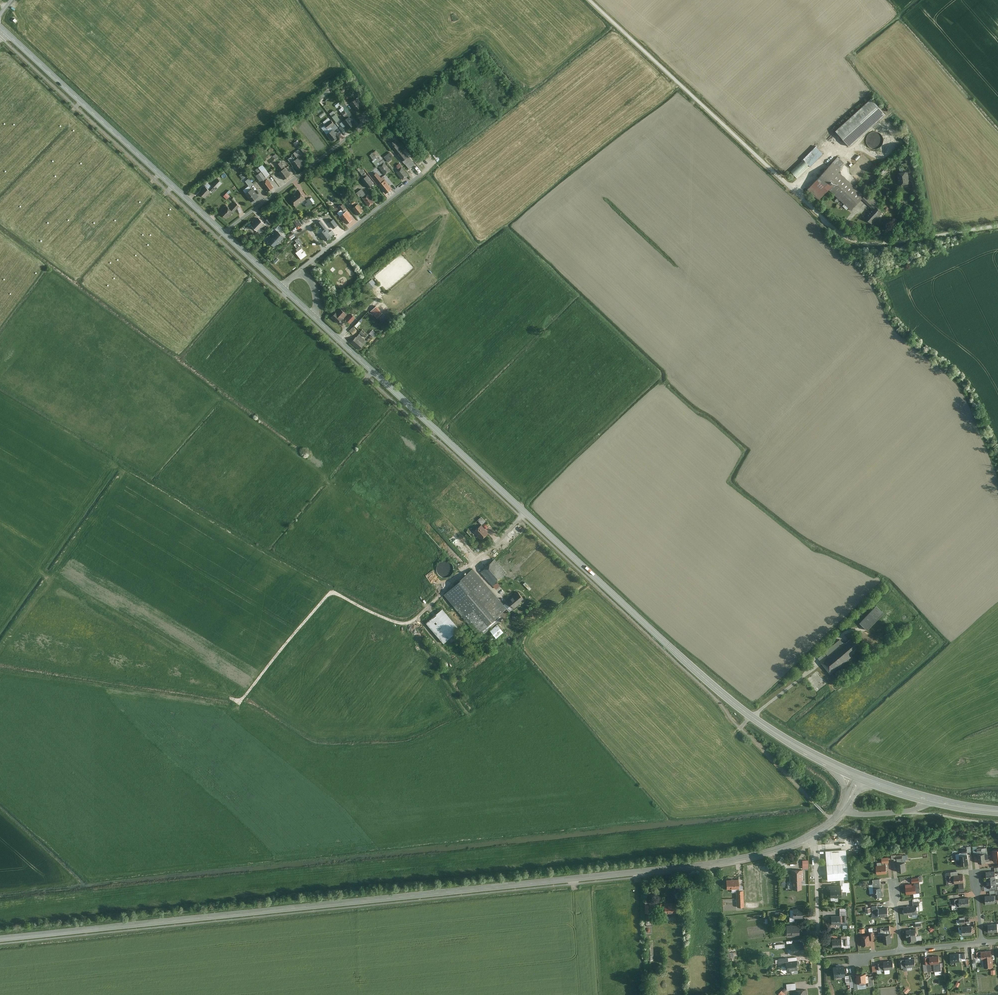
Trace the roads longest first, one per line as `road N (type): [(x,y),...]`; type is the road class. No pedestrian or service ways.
road 1 (residential): [(0,939),(712,864),(814,836)]
road 2 (secondary): [(282,287),(721,695),(859,777)]
road 3 (unclassified): [(997,227),(879,245),(847,237),(590,0)]
road 4 (secondary): [(0,28),(223,234)]
road 5 (track): [(233,709),(331,593),(407,624),(449,586)]
road 6 (residential): [(282,287),(430,164)]
road 7 (residential): [(223,234),(364,126)]
road 8 (unclassified): [(821,994),(814,836)]
road 9 (secondary): [(859,777),(997,812)]

